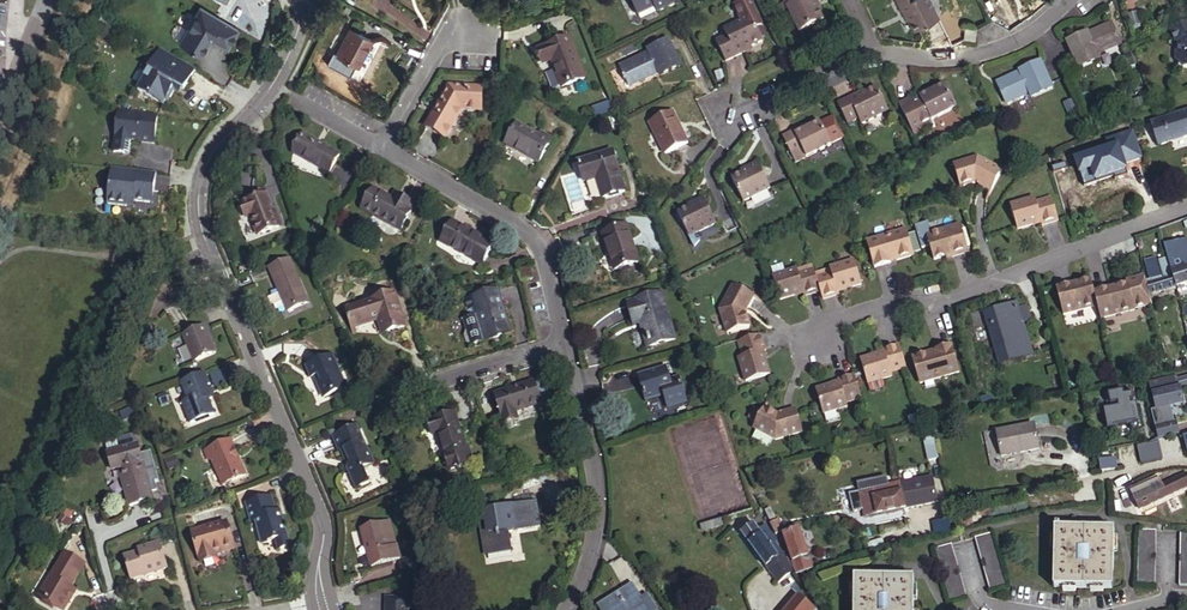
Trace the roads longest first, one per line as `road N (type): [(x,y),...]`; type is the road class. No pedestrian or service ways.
road 1 (unclassified): [(323,602),(319,512),(198,211),(209,157),(275,83)]
road 2 (residential): [(817,342),(838,316),(946,297),(1186,208)]
road 3 (unclassified): [(382,148),(530,238),(562,344)]
road 4 (unclassified): [(562,344),(597,510),(568,609)]
road 5 (residential): [(1068,0),(1022,40),(980,54),(870,56)]
road 6 (unclassified): [(562,344),(389,398)]
road 7 (residential): [(870,56),(711,123)]
road 8 (unclassified): [(382,148),(448,39),(466,37)]

